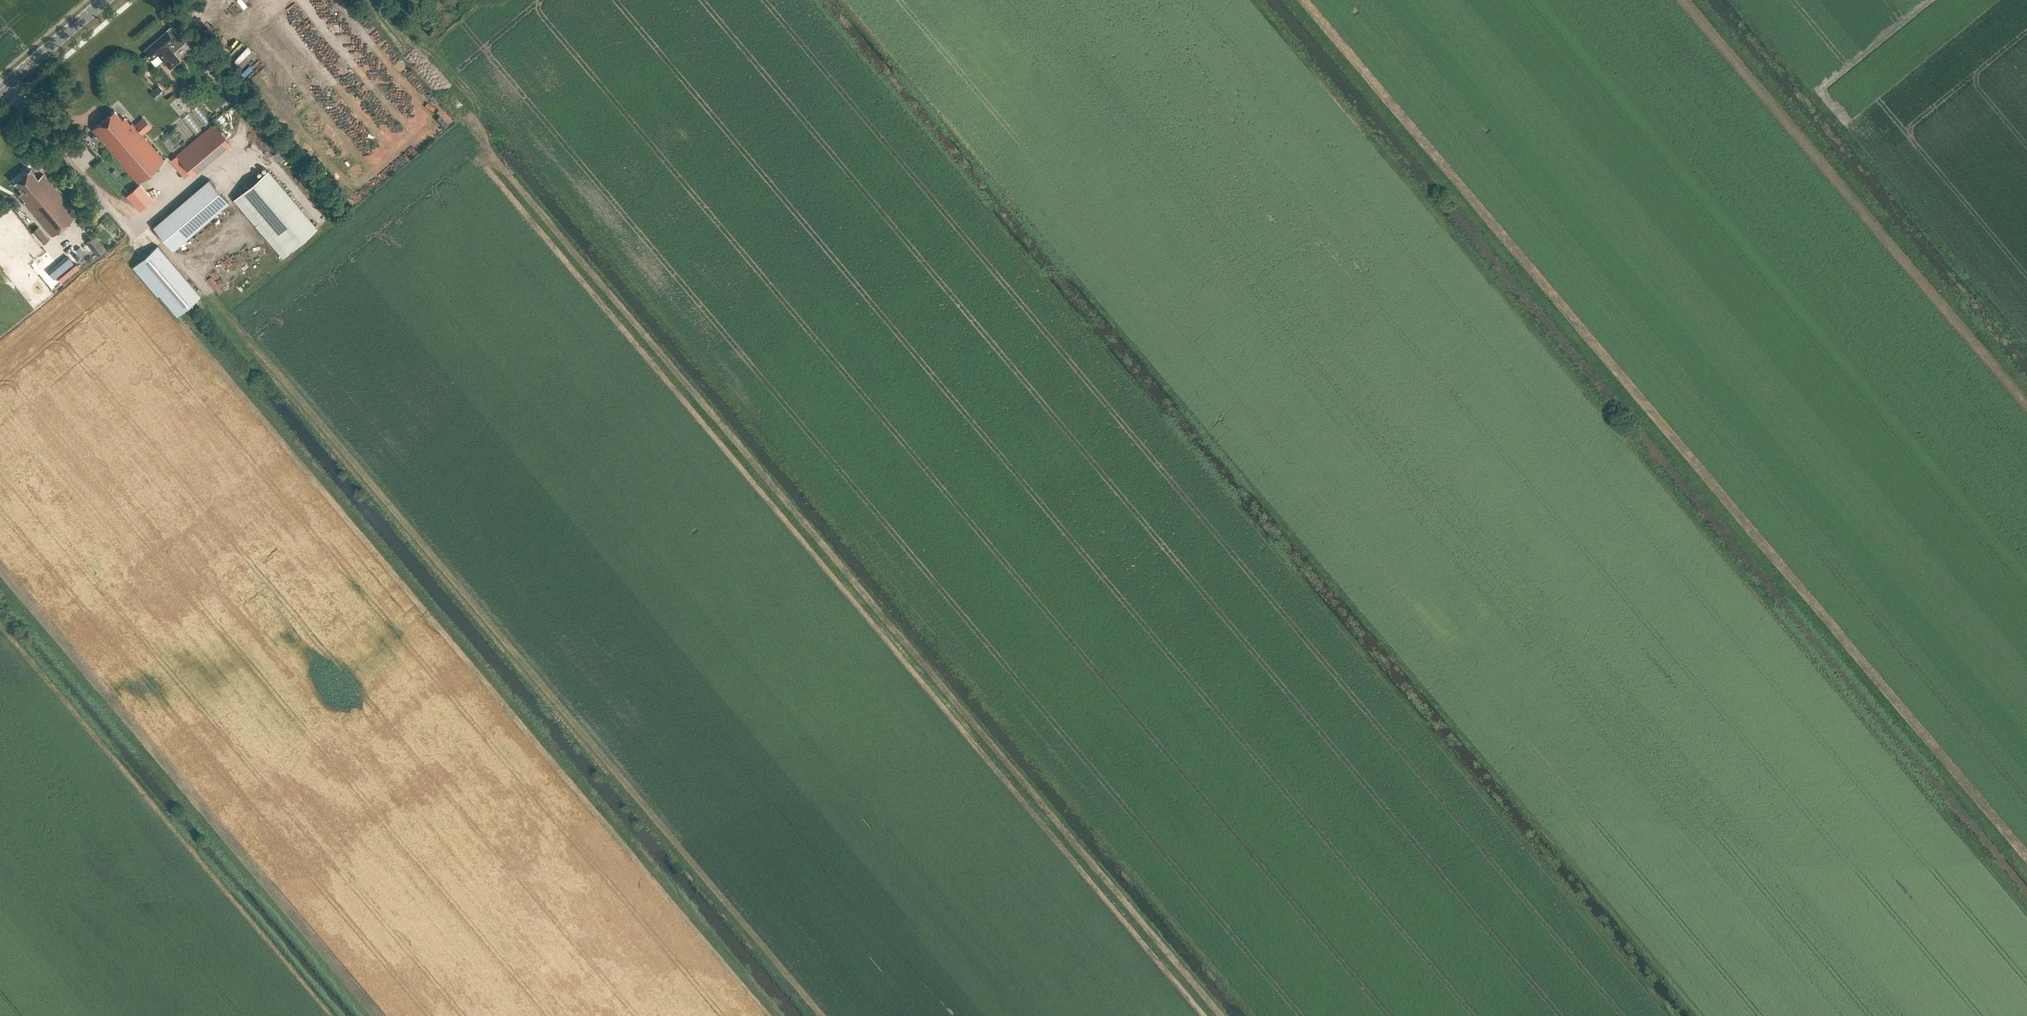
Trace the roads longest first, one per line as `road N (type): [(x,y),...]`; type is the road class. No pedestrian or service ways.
road 1 (tertiary): [(0,90),(105,0)]

